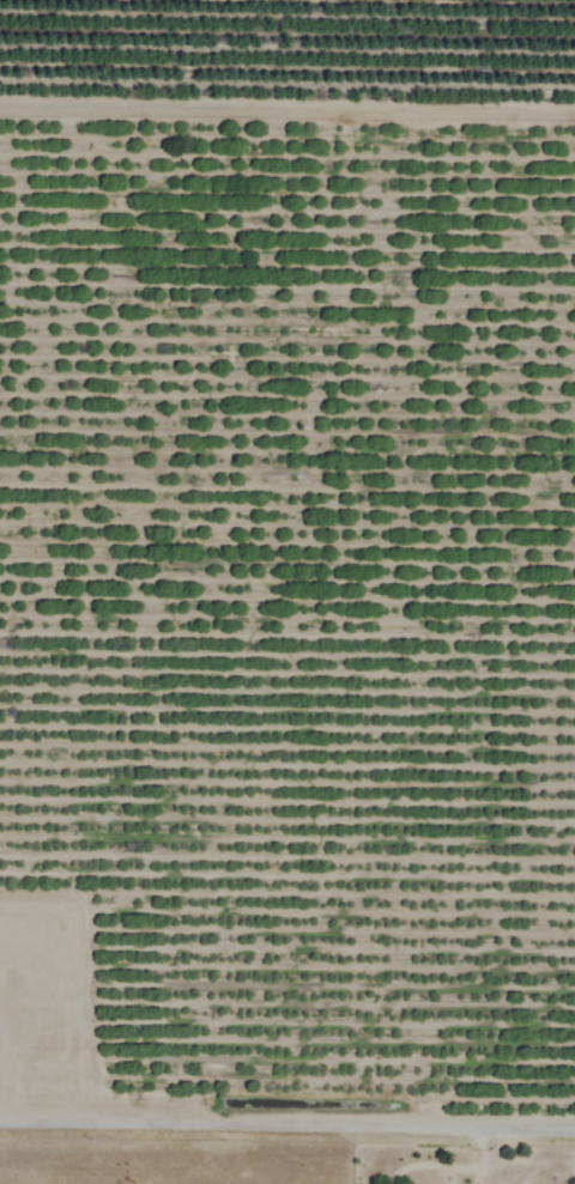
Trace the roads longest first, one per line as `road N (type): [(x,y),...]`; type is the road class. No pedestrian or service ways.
road 1 (track): [(0,105),(574,117)]
road 2 (residential): [(0,1115),(574,1123)]

